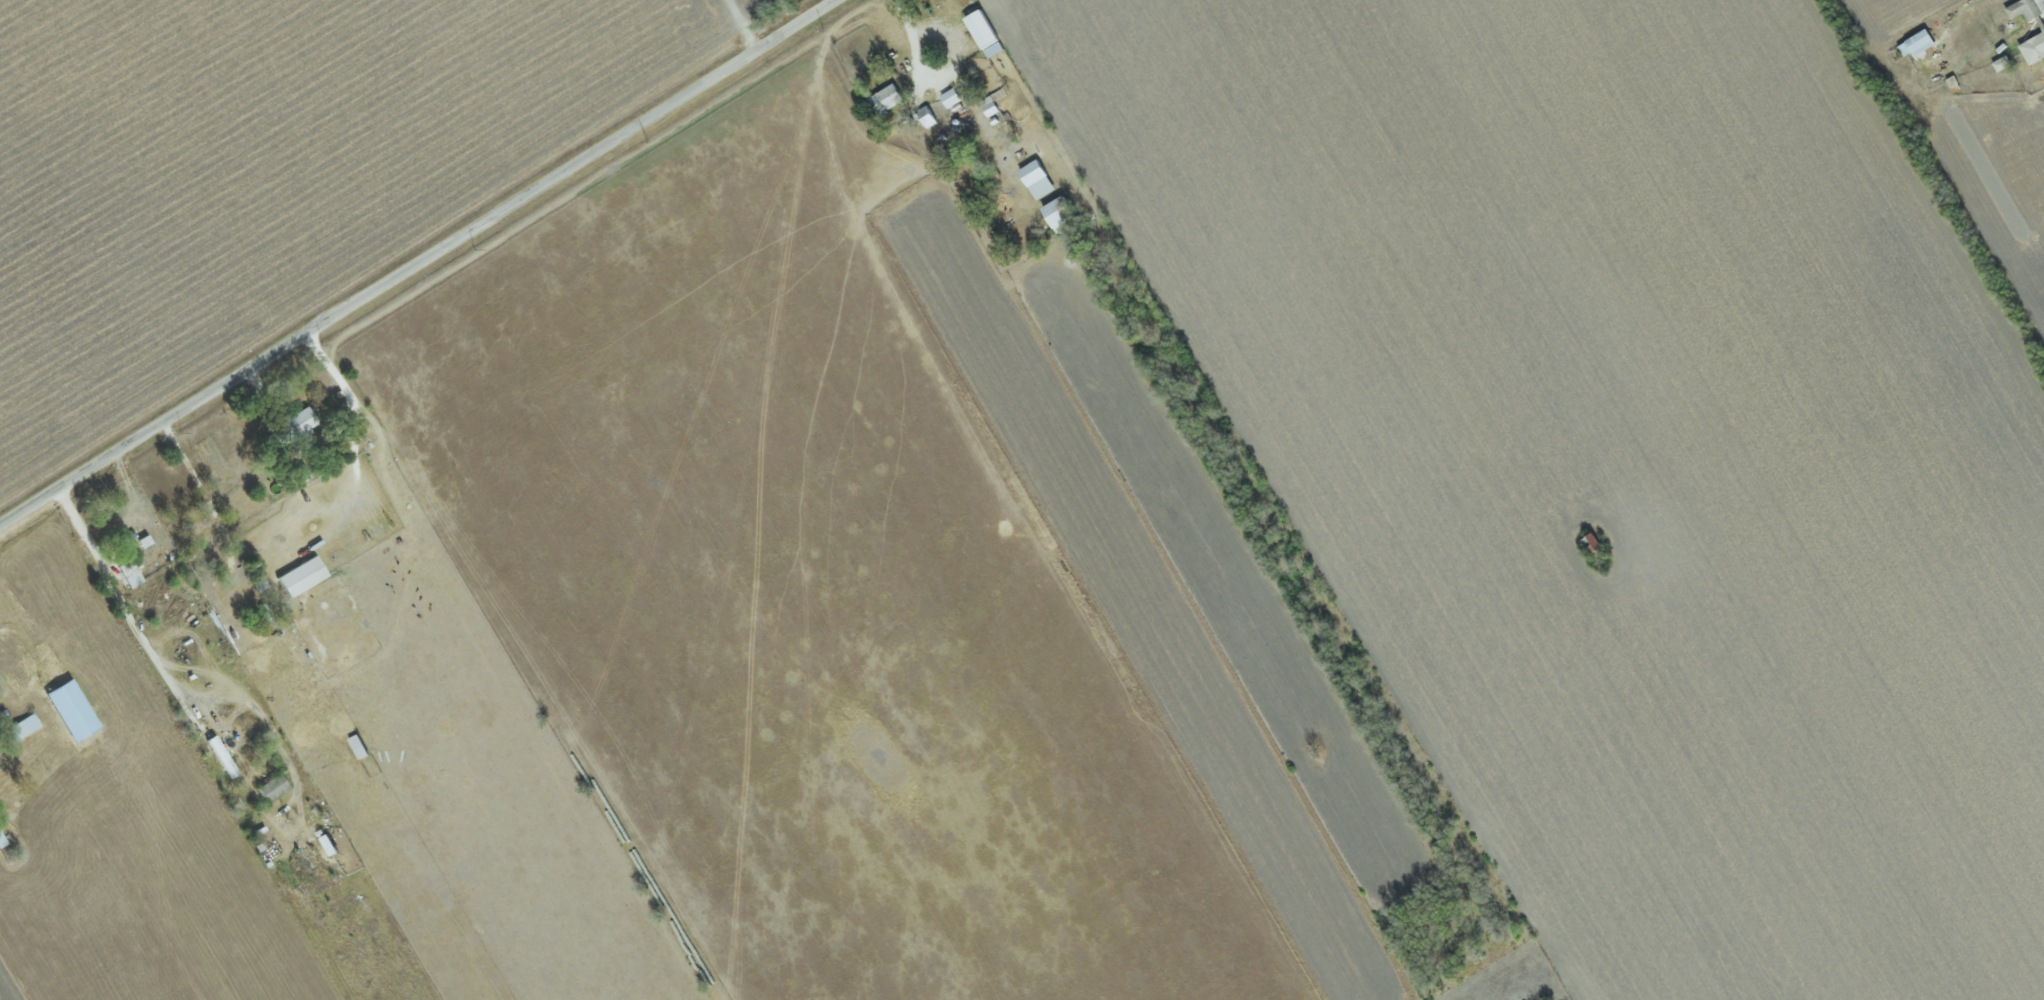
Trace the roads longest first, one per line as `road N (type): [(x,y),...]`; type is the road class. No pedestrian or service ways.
road 1 (tertiary): [(0,523),(837,0)]

